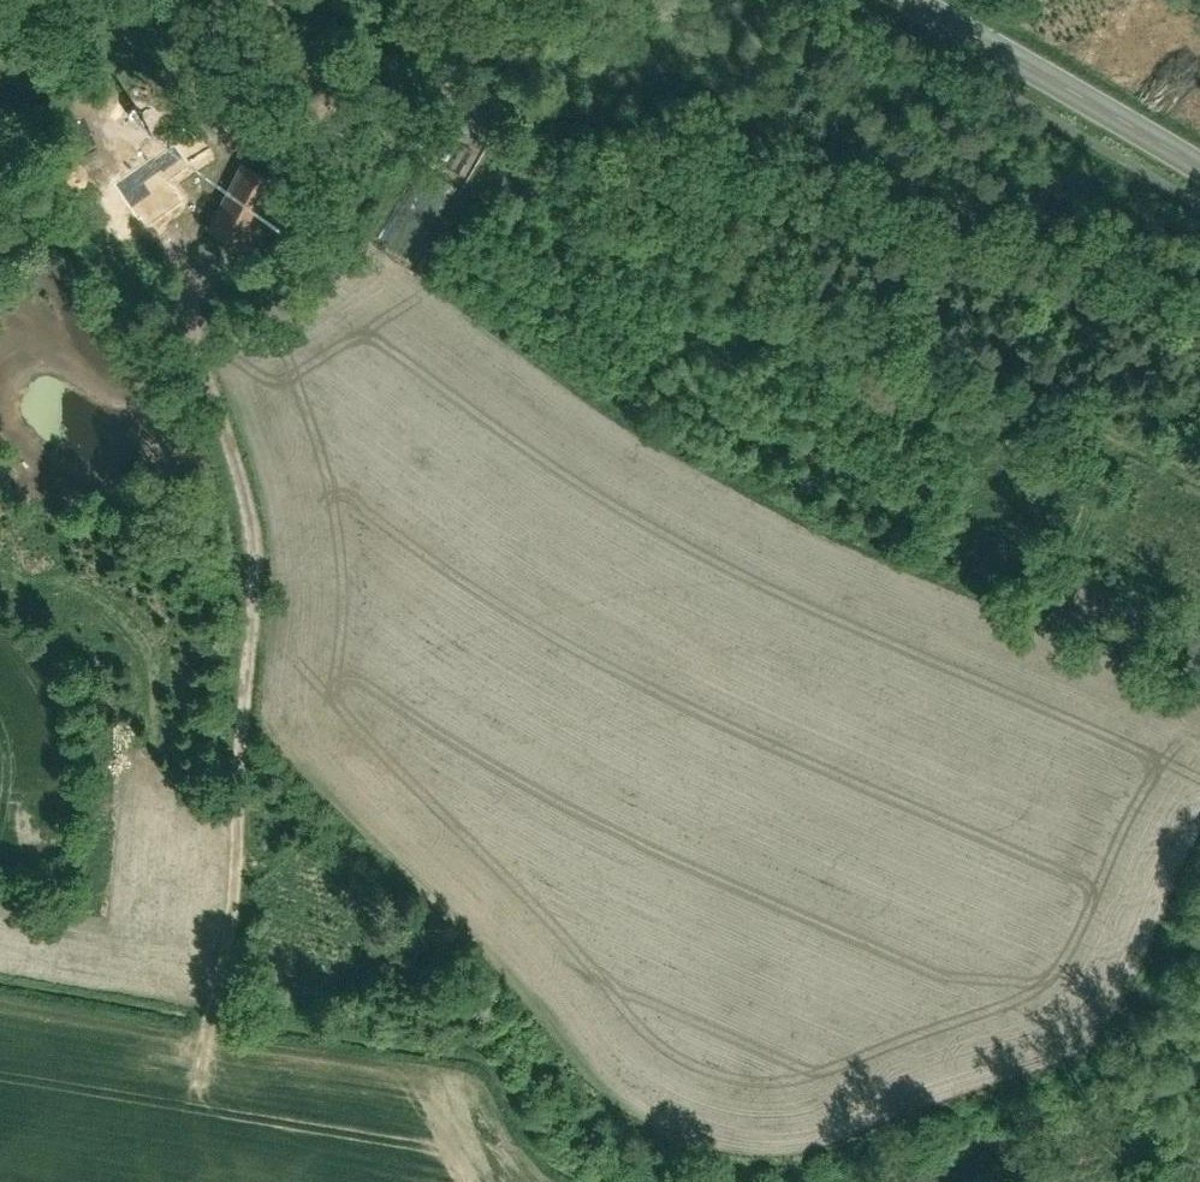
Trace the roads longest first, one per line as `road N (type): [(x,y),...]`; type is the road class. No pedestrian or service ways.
road 1 (tertiary): [(1199,168),(914,0)]

